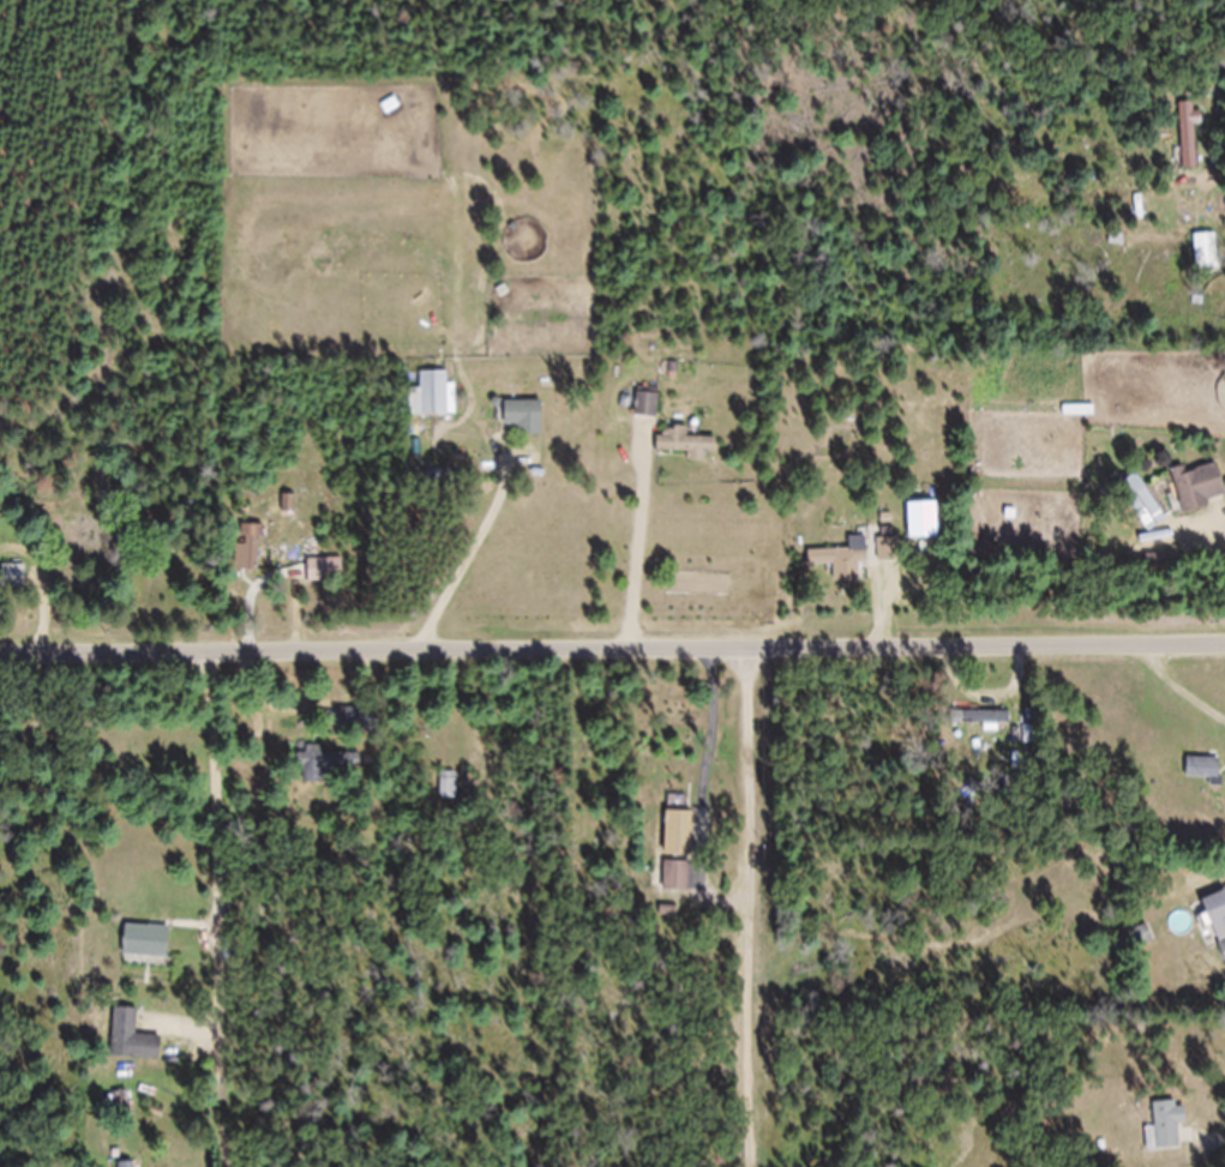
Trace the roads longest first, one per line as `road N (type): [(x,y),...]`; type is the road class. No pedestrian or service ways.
road 1 (residential): [(1224,639),(769,637),(0,658)]
road 2 (residential): [(754,1166),(769,637)]

